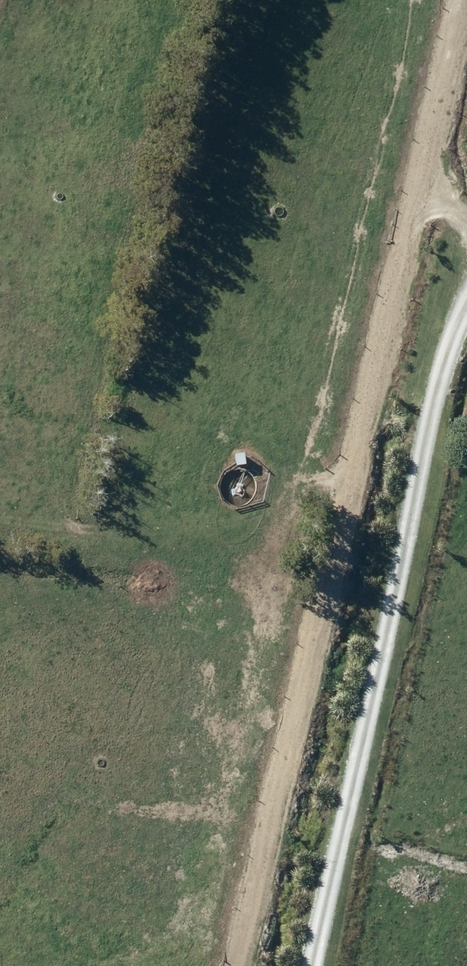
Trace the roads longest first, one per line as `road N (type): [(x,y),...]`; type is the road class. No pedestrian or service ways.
road 1 (track): [(417,200),(242,965)]
road 2 (track): [(466,300),(434,399),(318,965)]
road 3 (track): [(466,219),(417,200),(465,0)]

